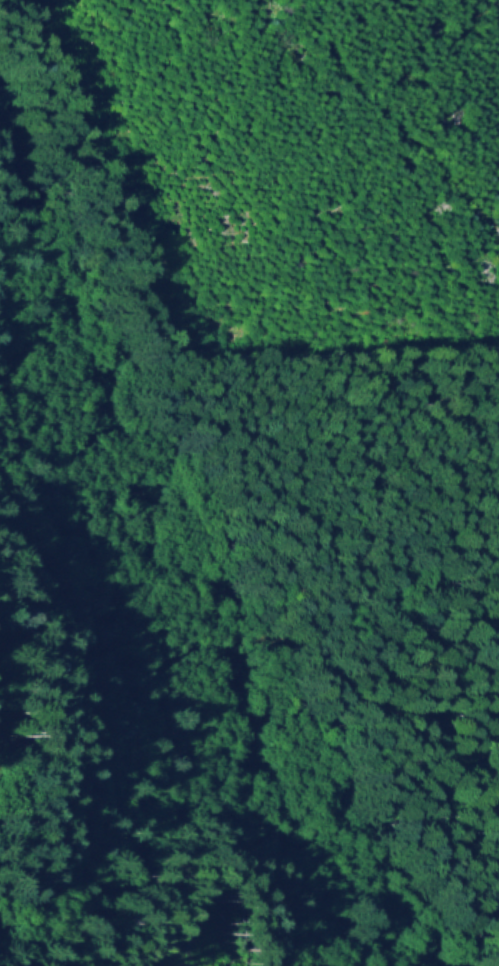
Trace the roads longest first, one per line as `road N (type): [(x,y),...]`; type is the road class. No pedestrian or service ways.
road 1 (track): [(498,233),(345,75),(324,41),(321,0)]

